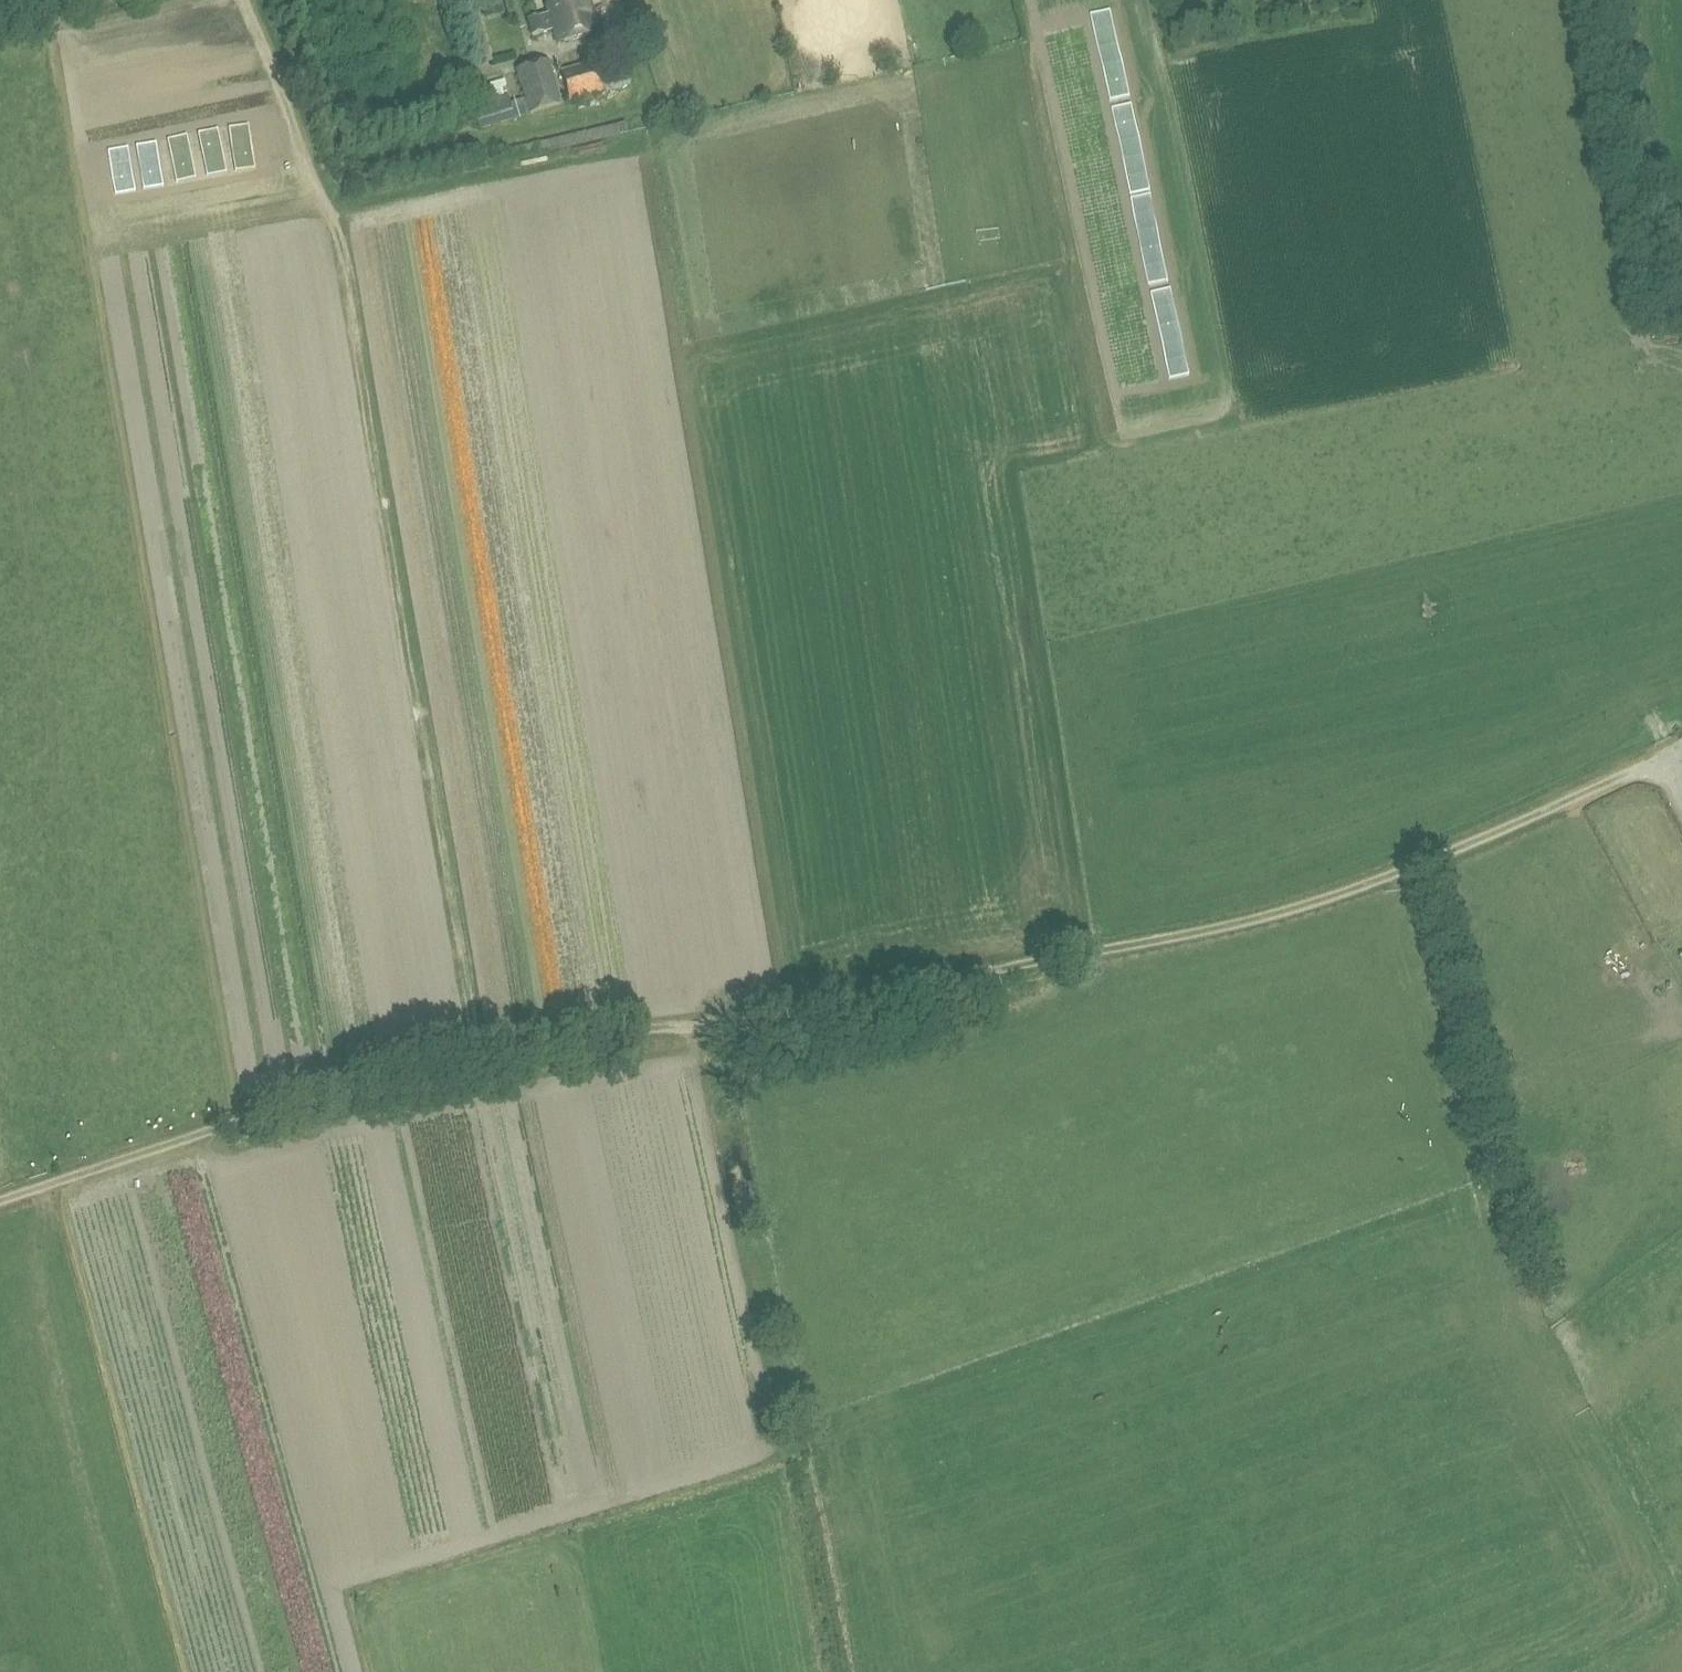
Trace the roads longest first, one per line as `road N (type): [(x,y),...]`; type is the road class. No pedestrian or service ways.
road 1 (track): [(0,1200),(426,1066),(589,1034),(787,1012),(1277,912),(1489,834),(1664,755)]
road 2 (track): [(477,1055),(339,243),(242,0)]

